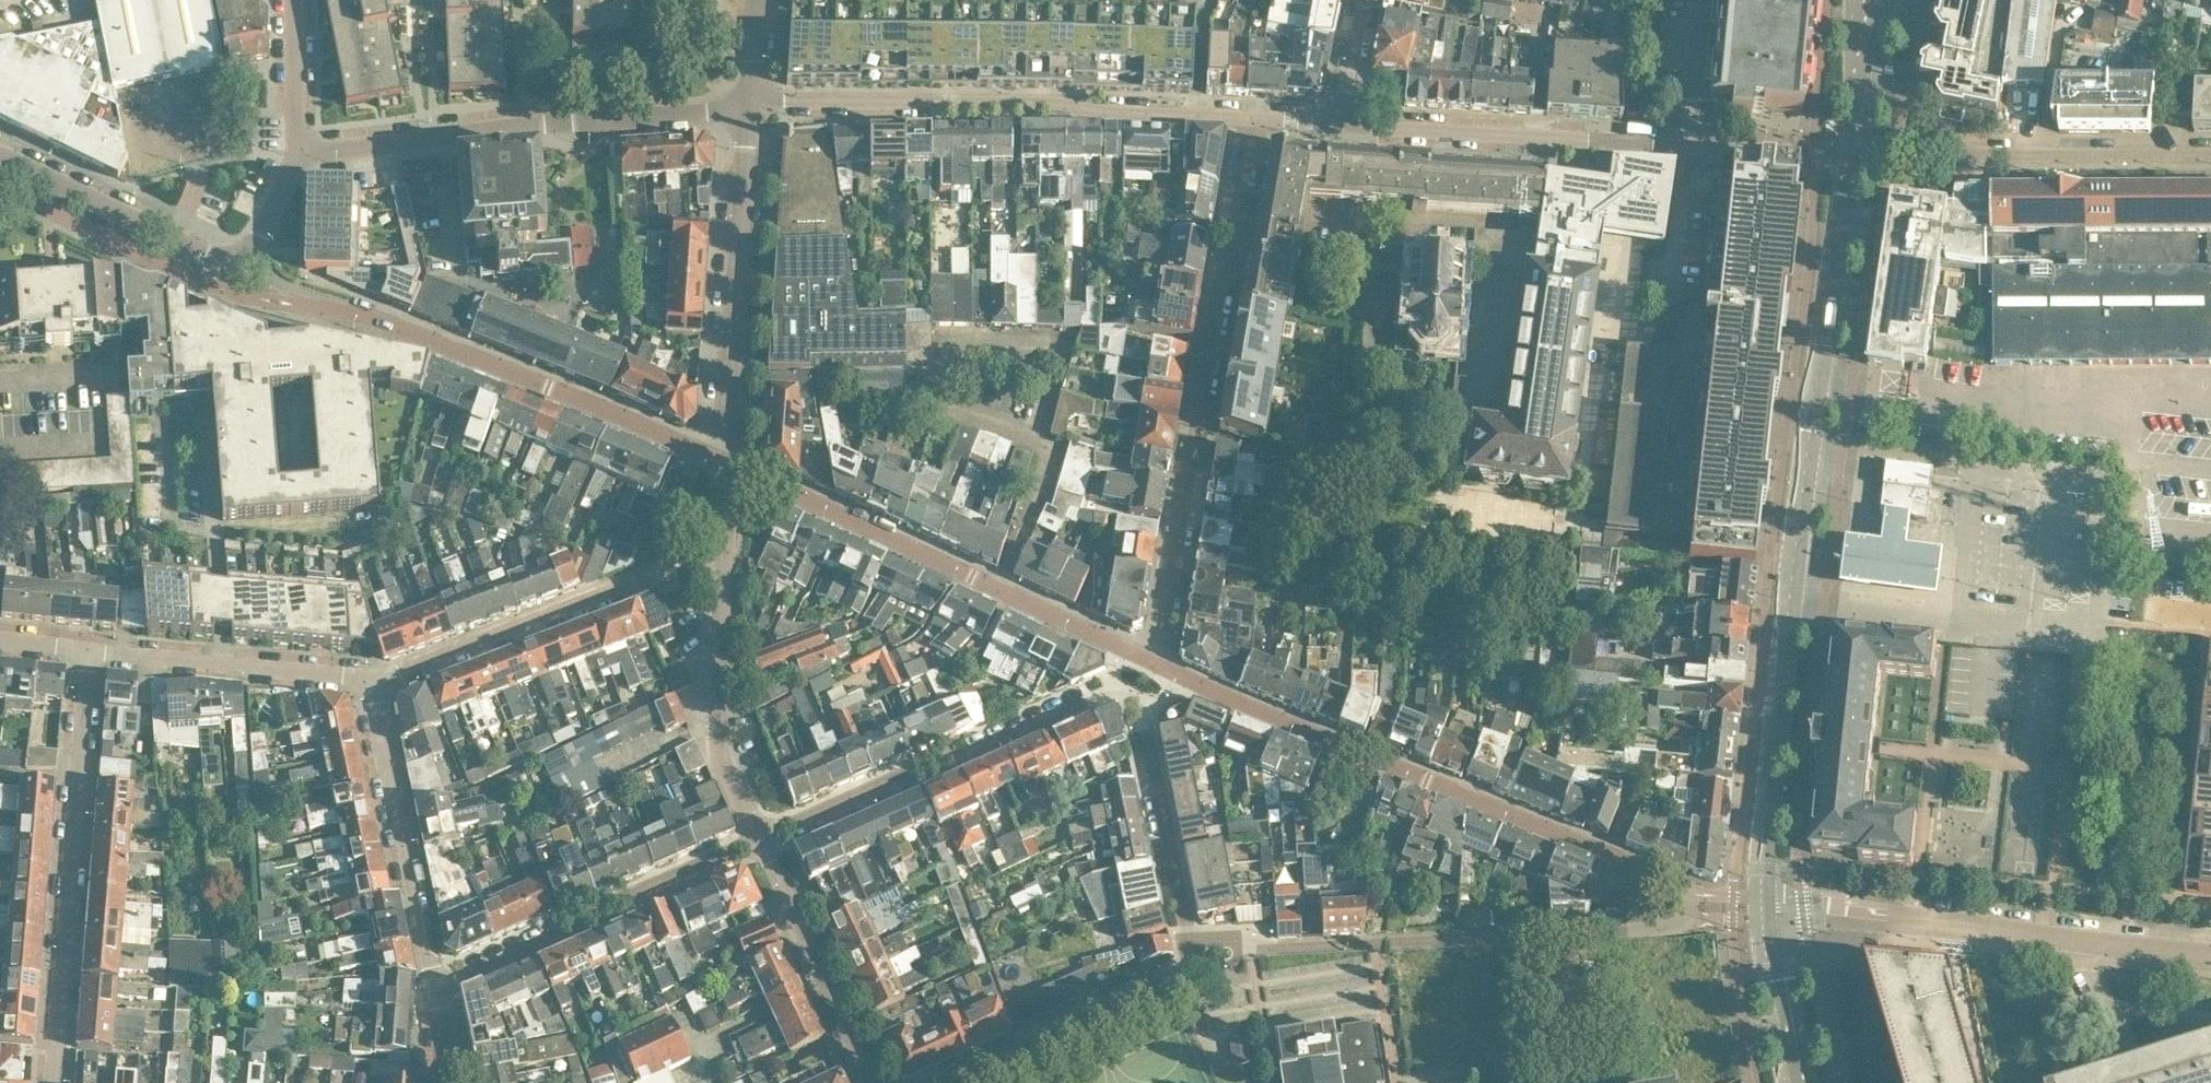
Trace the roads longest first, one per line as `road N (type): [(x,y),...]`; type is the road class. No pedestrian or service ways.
road 1 (tertiary): [(1768,910),(1765,806),(1854,155)]
road 2 (residential): [(1187,951),(1149,788),(1141,696),(1127,689),(759,839)]
road 3 (unclassified): [(1150,662),(1677,883)]
road 4 (residential): [(1254,118),(1162,636),(1150,662)]
road 5 (residential): [(1677,883),(1685,910),(1666,926),(1187,951)]
road 6 (unclassified): [(728,463),(404,329),(315,306),(248,256)]
road 7 (residential): [(1346,124),(1854,155)]
road 8 (residential): [(751,105),(1065,102),(1091,111),(1254,118)]
road 9 (unclassified): [(1150,662),(728,463)]
road 10 (unclassified): [(297,155),(751,105)]
road 11 (unclassified): [(2210,957),(1768,910)]
road 12 (residential): [(51,1082),(88,652)]
road 13 (residential): [(367,679),(624,583),(722,573)]
road 14 (residential): [(728,463),(751,105)]
road 15 (residential): [(1854,155),(2210,153)]
road 16 (residential): [(759,839),(436,985)]
road 17 (residential): [(436,985),(367,679)]
road 18 (residential): [(367,679),(88,652)]
road 19 (unclassified): [(759,839),(720,757),(722,573)]
road 20 (residential): [(248,256),(197,256),(0,157)]
road 21 (residential): [(954,1082),(1146,992),(1187,951)]
road 22 (residential): [(875,1082),(759,839)]
road 23 (tertiary): [(1794,1082),(1768,910)]
road 24 (tertiary): [(1854,155),(1877,0)]
road 25 (residential): [(297,155),(296,0)]
road 26 (residential): [(1346,124),(1362,0)]

